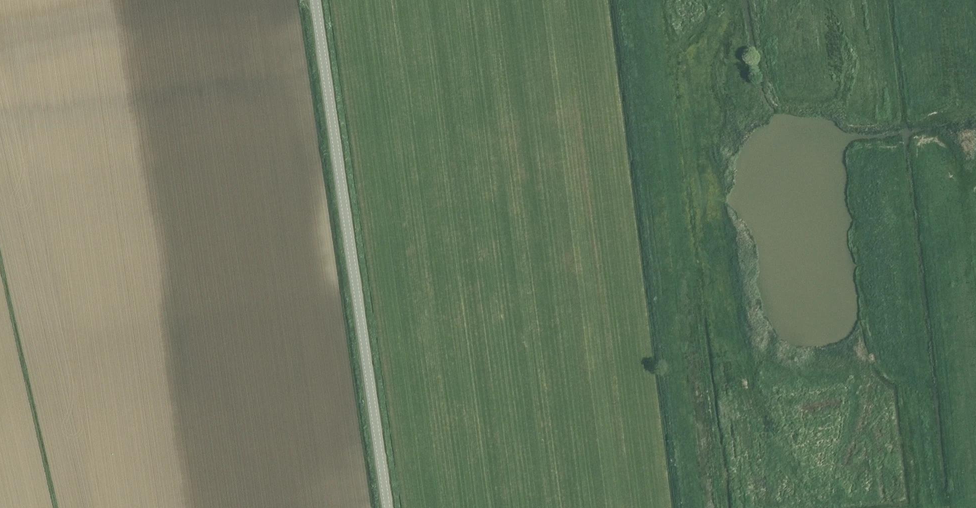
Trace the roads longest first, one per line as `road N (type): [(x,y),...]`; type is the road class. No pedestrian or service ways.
road 1 (tertiary): [(386,507),(310,0)]

